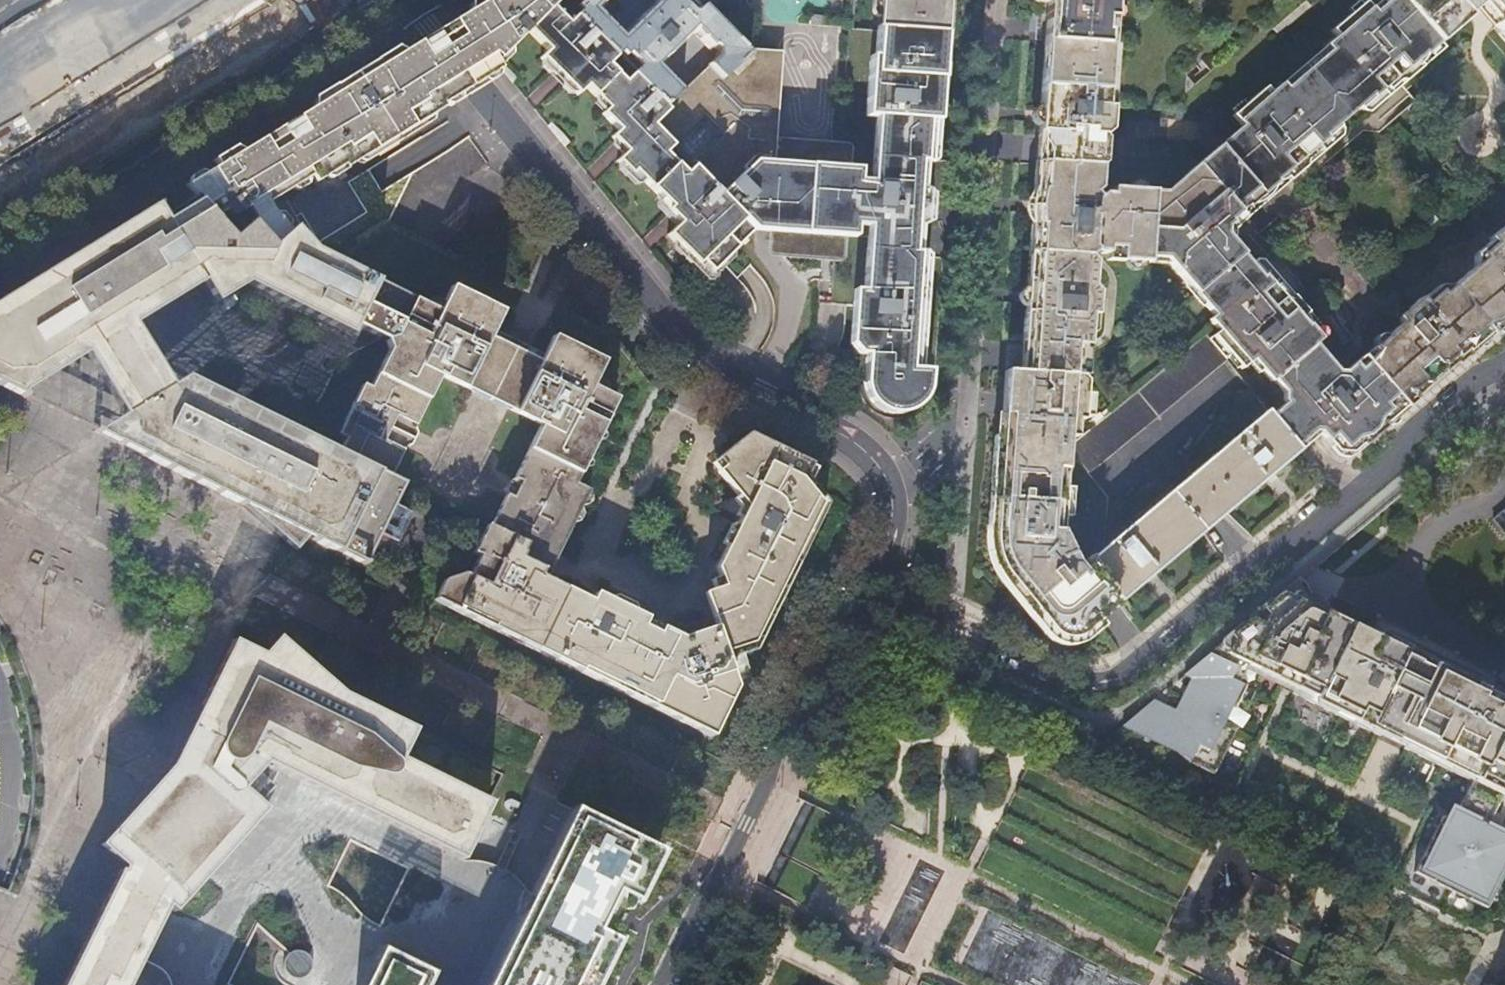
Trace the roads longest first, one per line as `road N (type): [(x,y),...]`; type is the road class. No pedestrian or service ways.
road 1 (residential): [(409,1),(668,323),(714,365),(865,454),(879,473),(887,506),(865,578)]
road 2 (residential): [(1504,363),(1409,432),(1382,470),(1100,685),(1084,686),(873,592),(865,578)]
road 3 (residential): [(865,578),(701,924),(664,984)]
road 4 (secondary): [(45,217),(409,1)]

